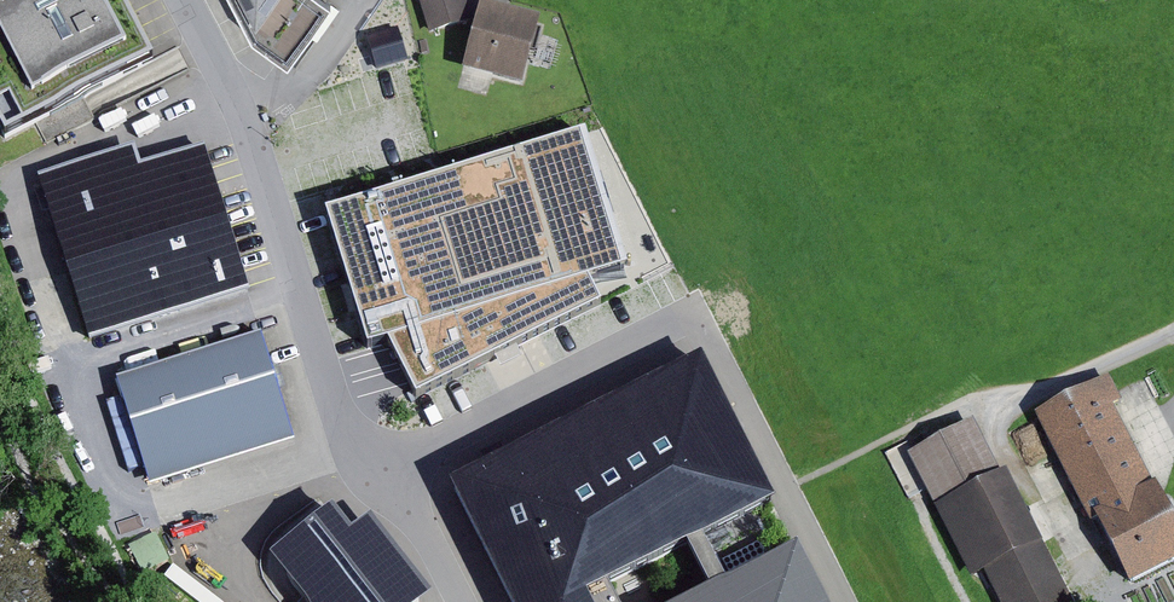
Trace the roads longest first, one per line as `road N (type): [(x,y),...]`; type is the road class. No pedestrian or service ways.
road 1 (residential): [(185,0),(245,117),(344,425),(419,516),(464,601)]

